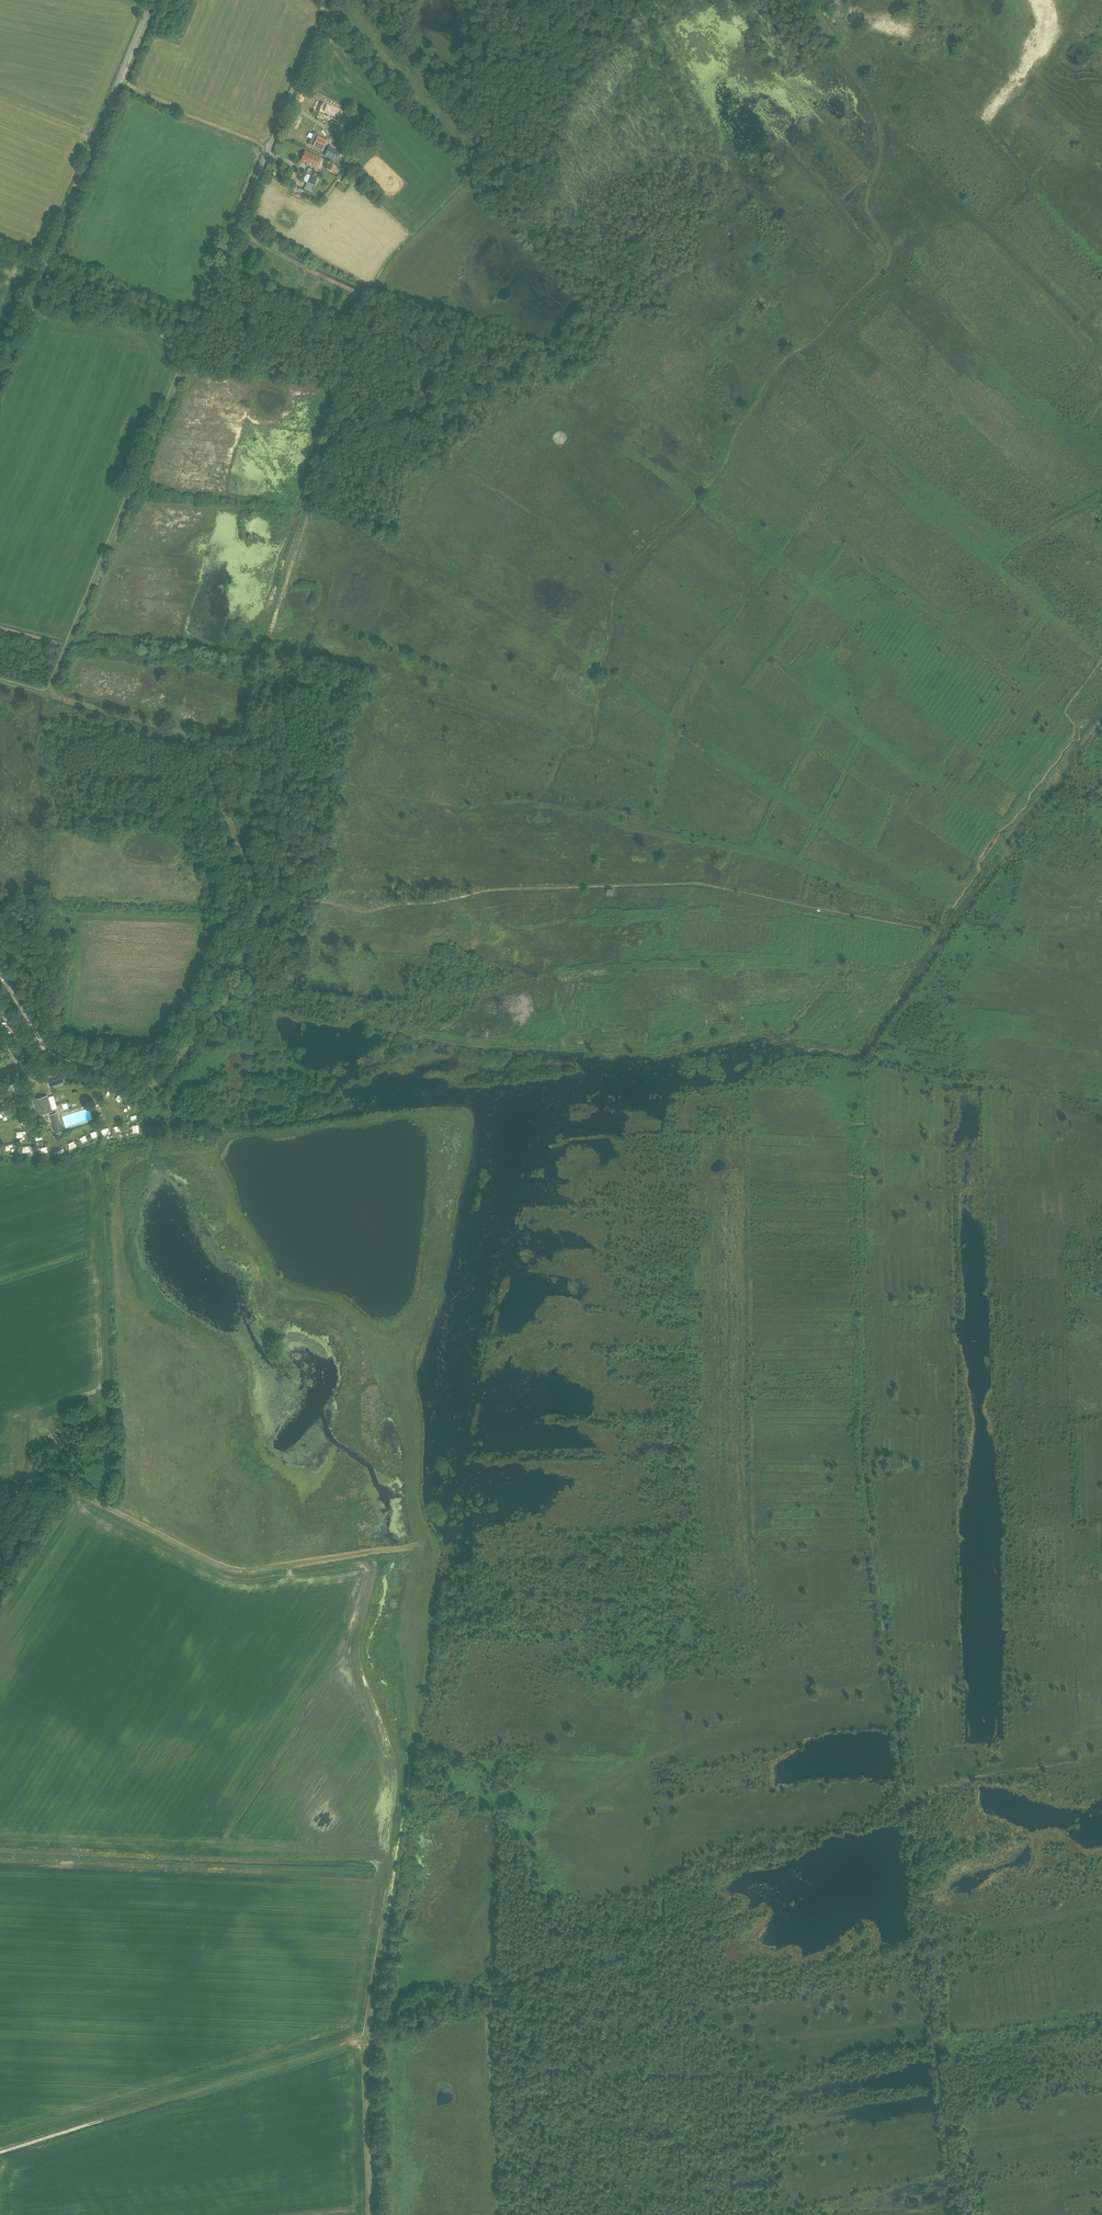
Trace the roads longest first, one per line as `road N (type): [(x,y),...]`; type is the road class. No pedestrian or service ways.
road 1 (track): [(0,1487),(31,1476),(57,1478),(230,1570),(424,1549)]
road 2 (unclassified): [(0,376),(152,0)]
road 3 (track): [(48,695),(199,324)]
road 4 (track): [(0,2153),(375,2036)]
road 5 (unclassified): [(199,324),(324,12),(314,0)]
road 6 (track): [(261,899),(235,984),(173,1069),(151,1085),(48,1052)]

